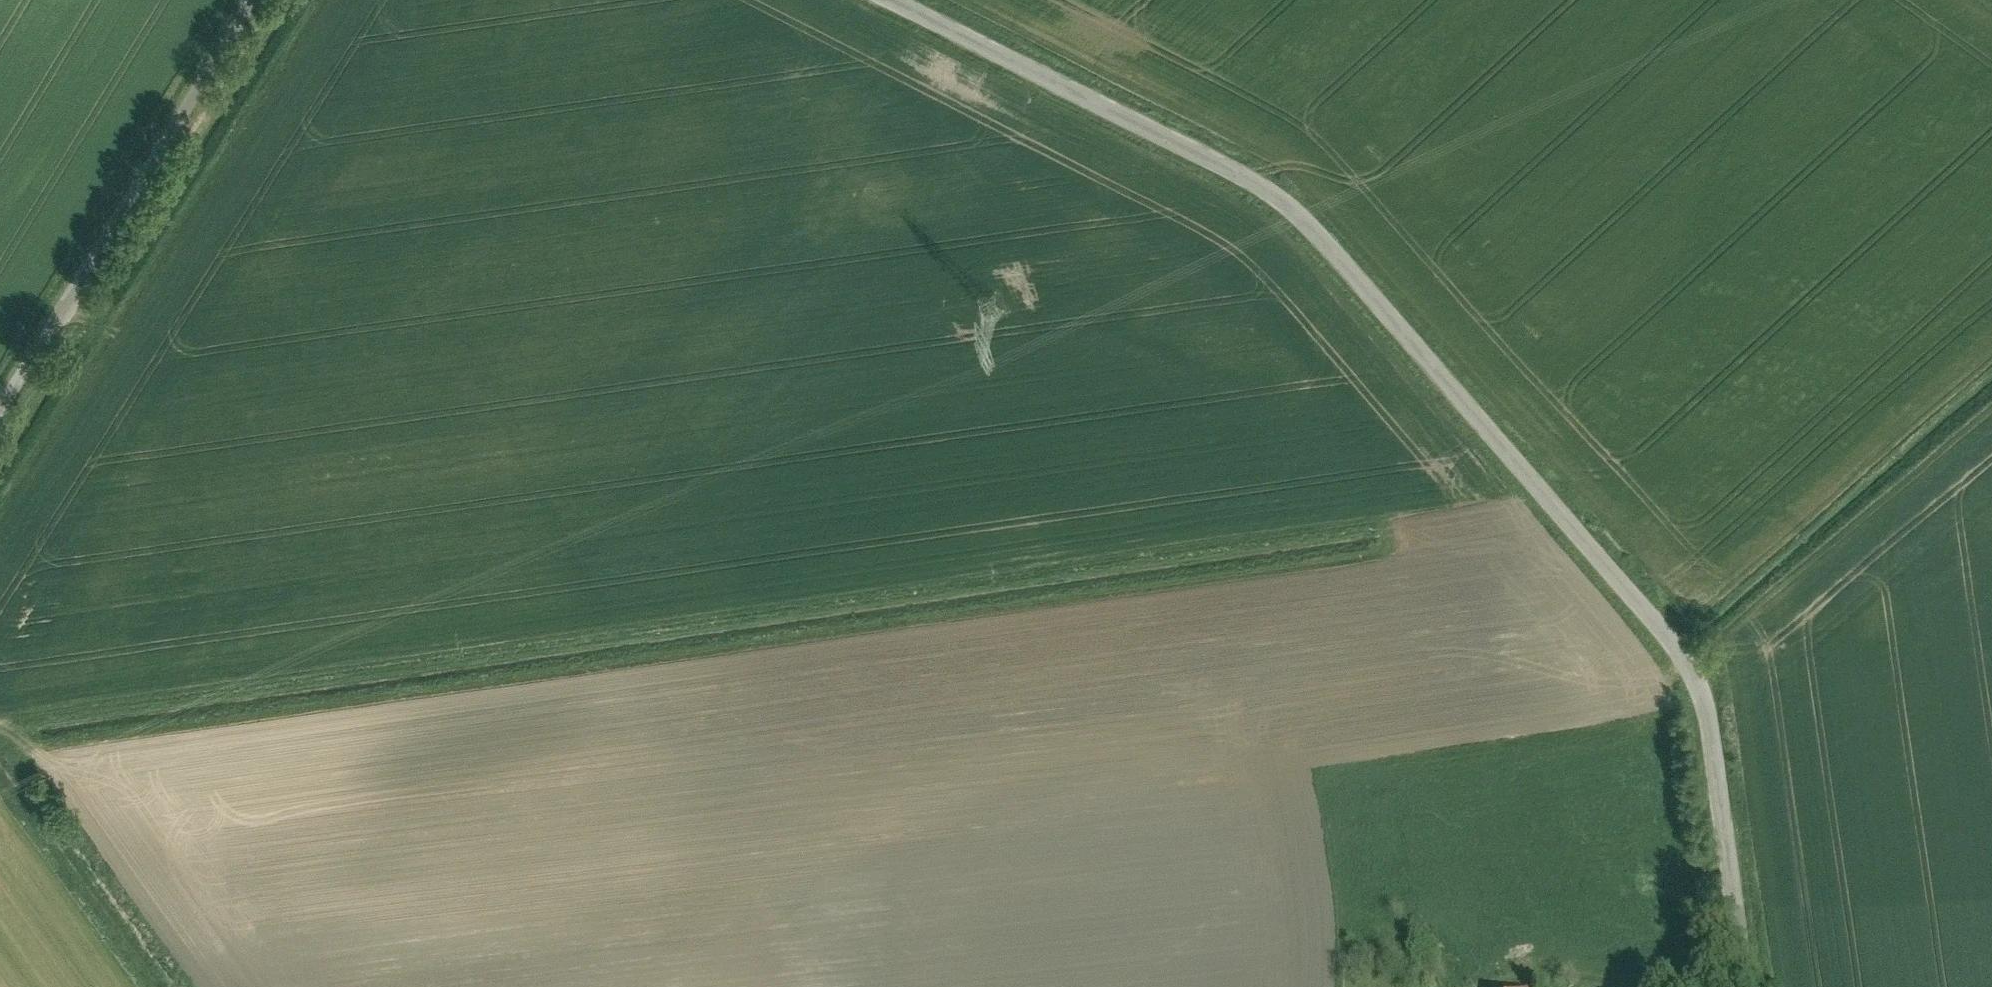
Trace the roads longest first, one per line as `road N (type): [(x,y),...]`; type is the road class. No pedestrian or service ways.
road 1 (residential): [(1740,986),(1706,707),(1688,656),(1613,568),(1294,209),(1236,164),(899,0)]
road 2 (residential): [(248,0),(0,404)]

